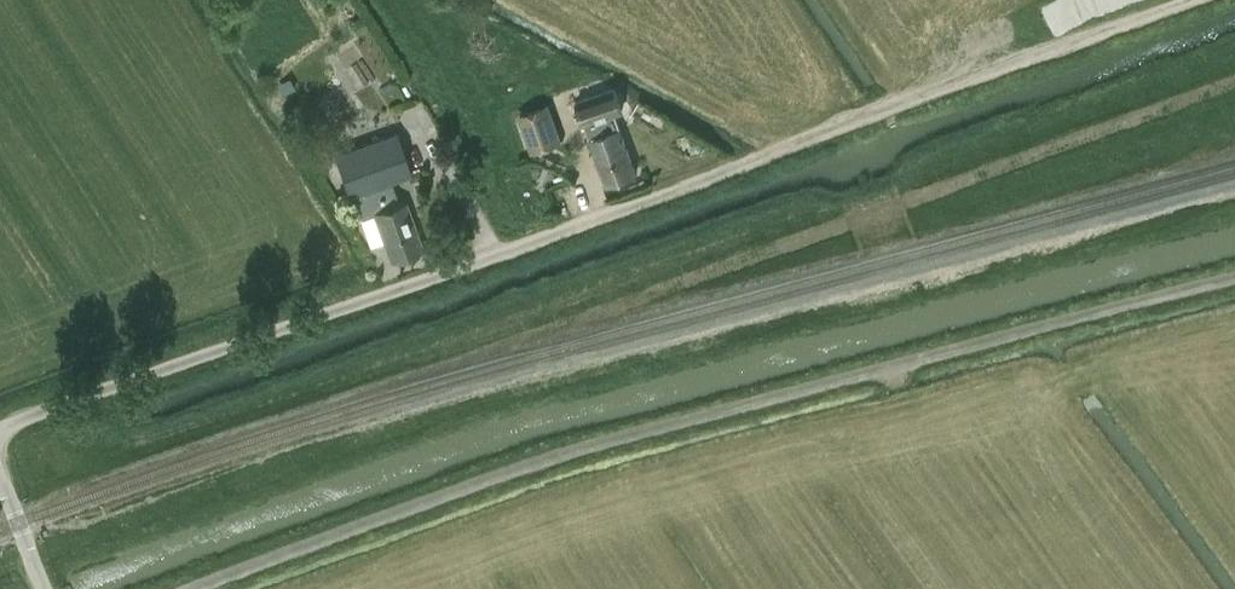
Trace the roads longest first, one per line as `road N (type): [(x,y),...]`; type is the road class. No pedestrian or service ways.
road 1 (unclassified): [(0,432),(1181,0)]
road 2 (unclassified): [(200,588),(528,463),(1234,283)]
road 3 (unclassified): [(45,588),(0,477)]

